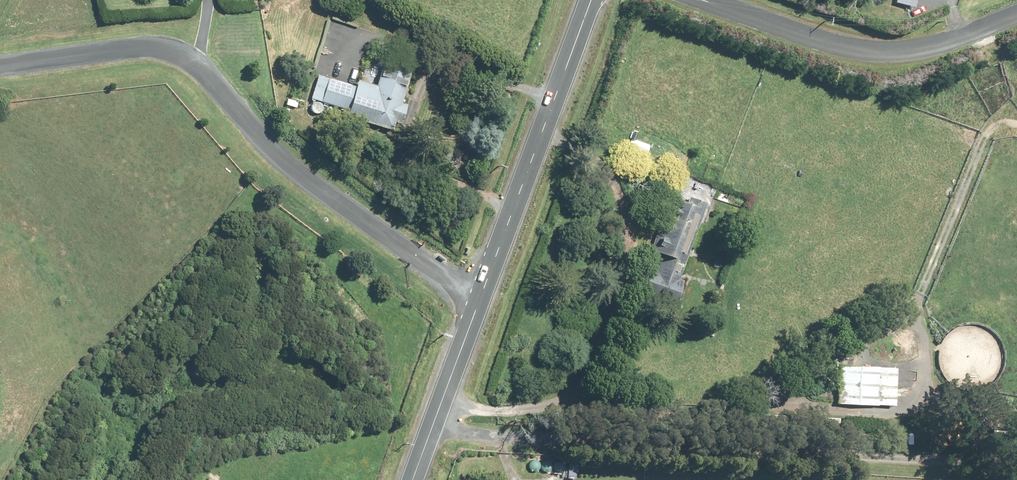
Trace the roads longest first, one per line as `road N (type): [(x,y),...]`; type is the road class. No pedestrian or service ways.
road 1 (track): [(1016,469),(430,434)]
road 2 (residential): [(480,300),(286,163),(192,59),(169,46),(123,40),(0,58)]
road 3 (unclassified): [(699,0),(825,44),(887,55),(940,46),(1016,15)]
road 4 (tertiary): [(592,0),(480,300)]
road 5 (tertiary): [(480,300),(413,479)]

